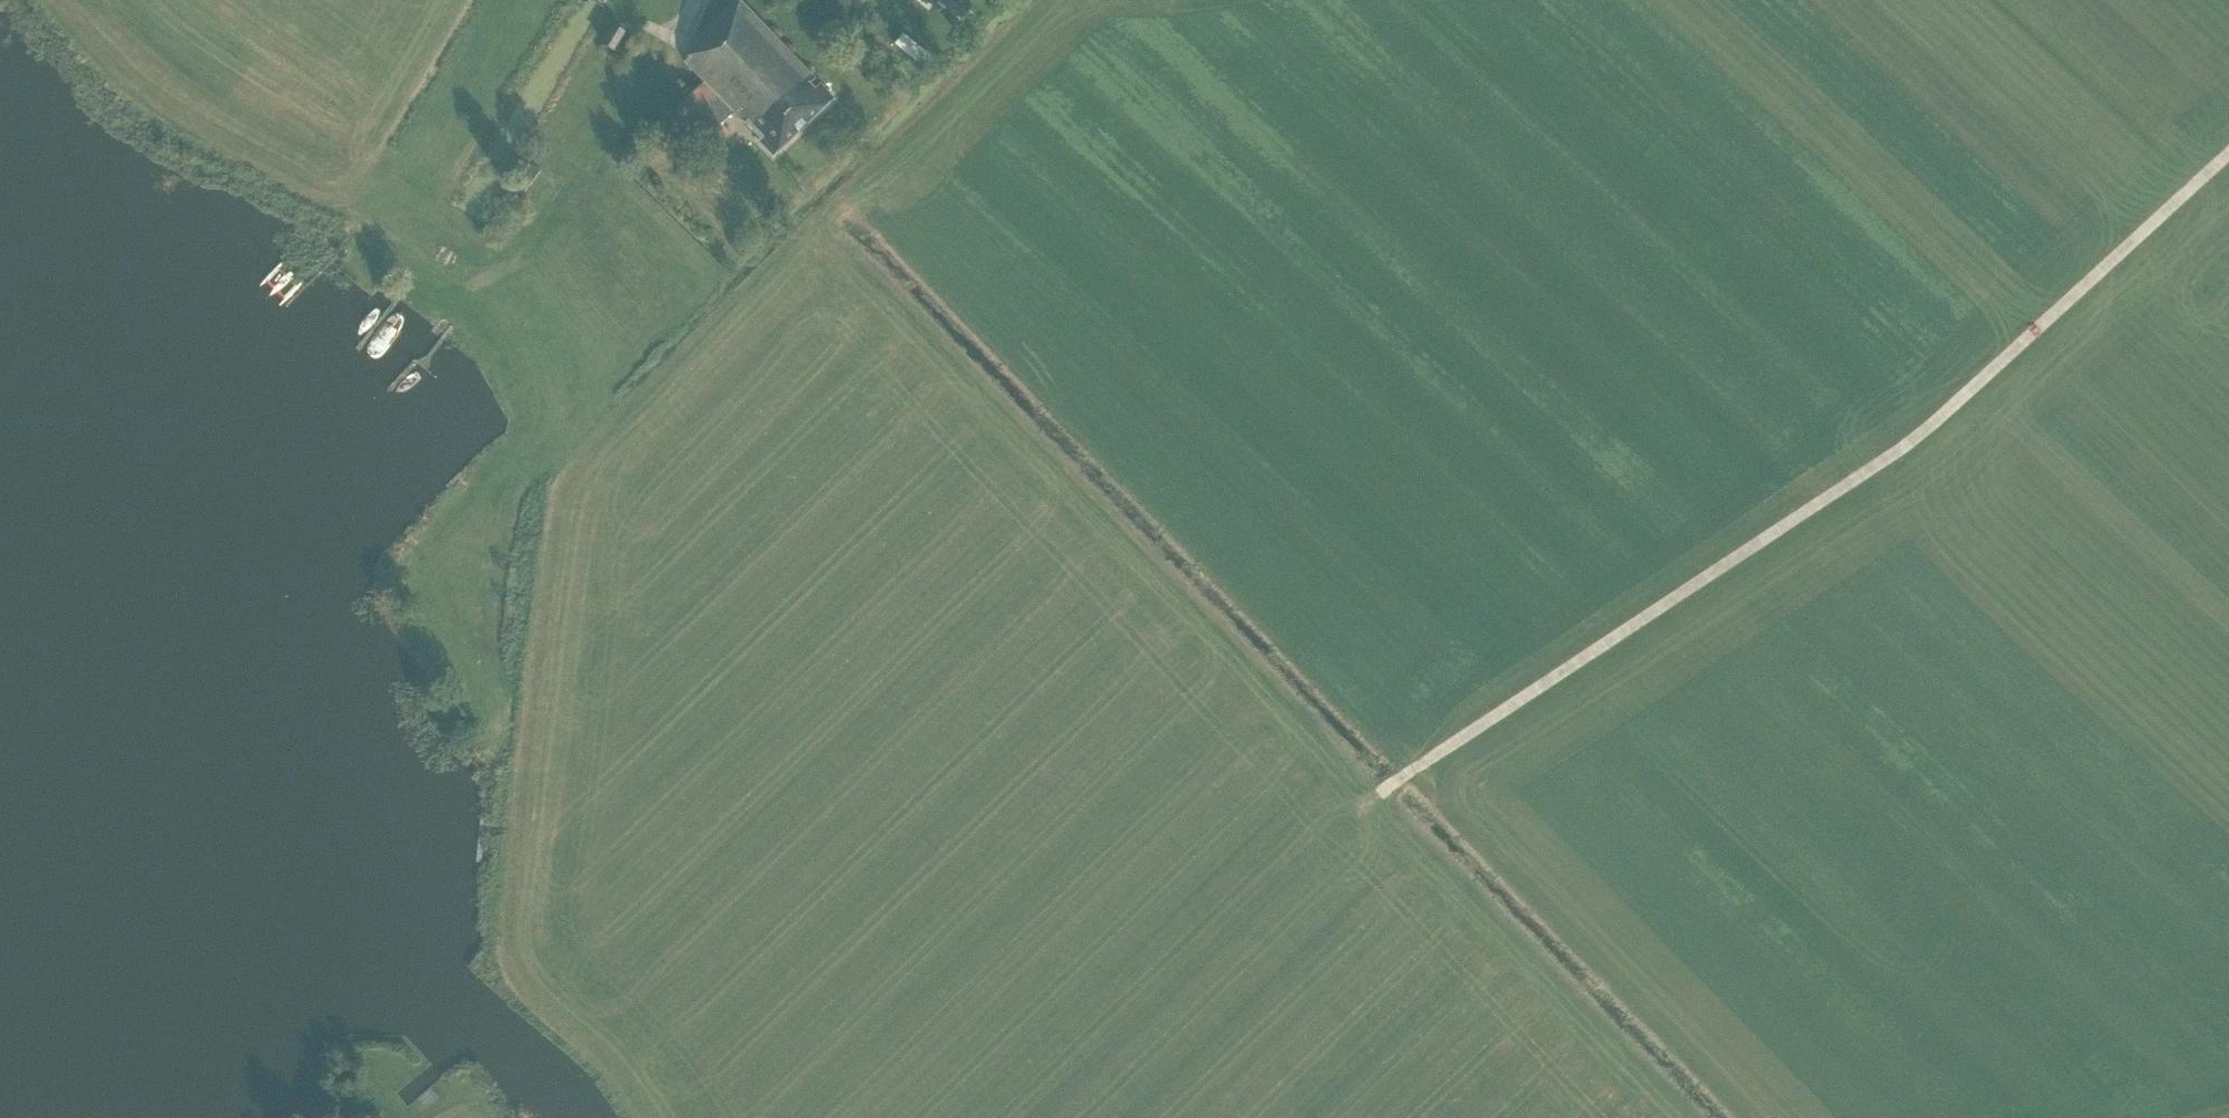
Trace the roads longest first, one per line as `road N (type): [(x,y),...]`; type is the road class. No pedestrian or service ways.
road 1 (track): [(2228,155),(1875,469),(1400,780)]

